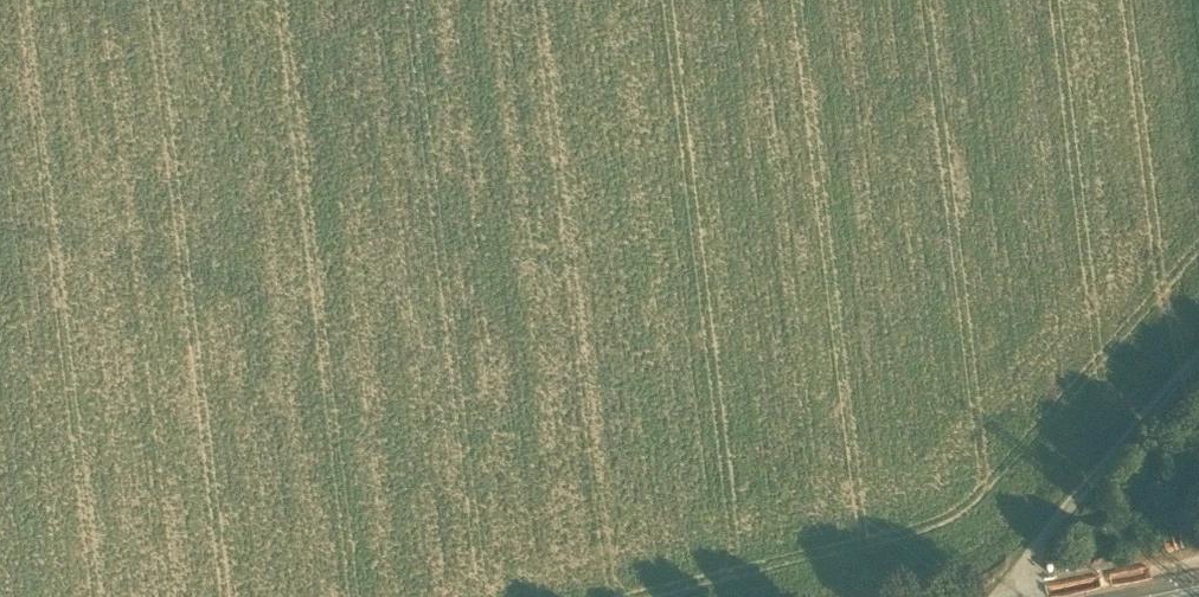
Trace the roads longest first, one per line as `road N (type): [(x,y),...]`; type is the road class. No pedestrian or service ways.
road 1 (track): [(1023,596),(1042,541),(1198,365)]

